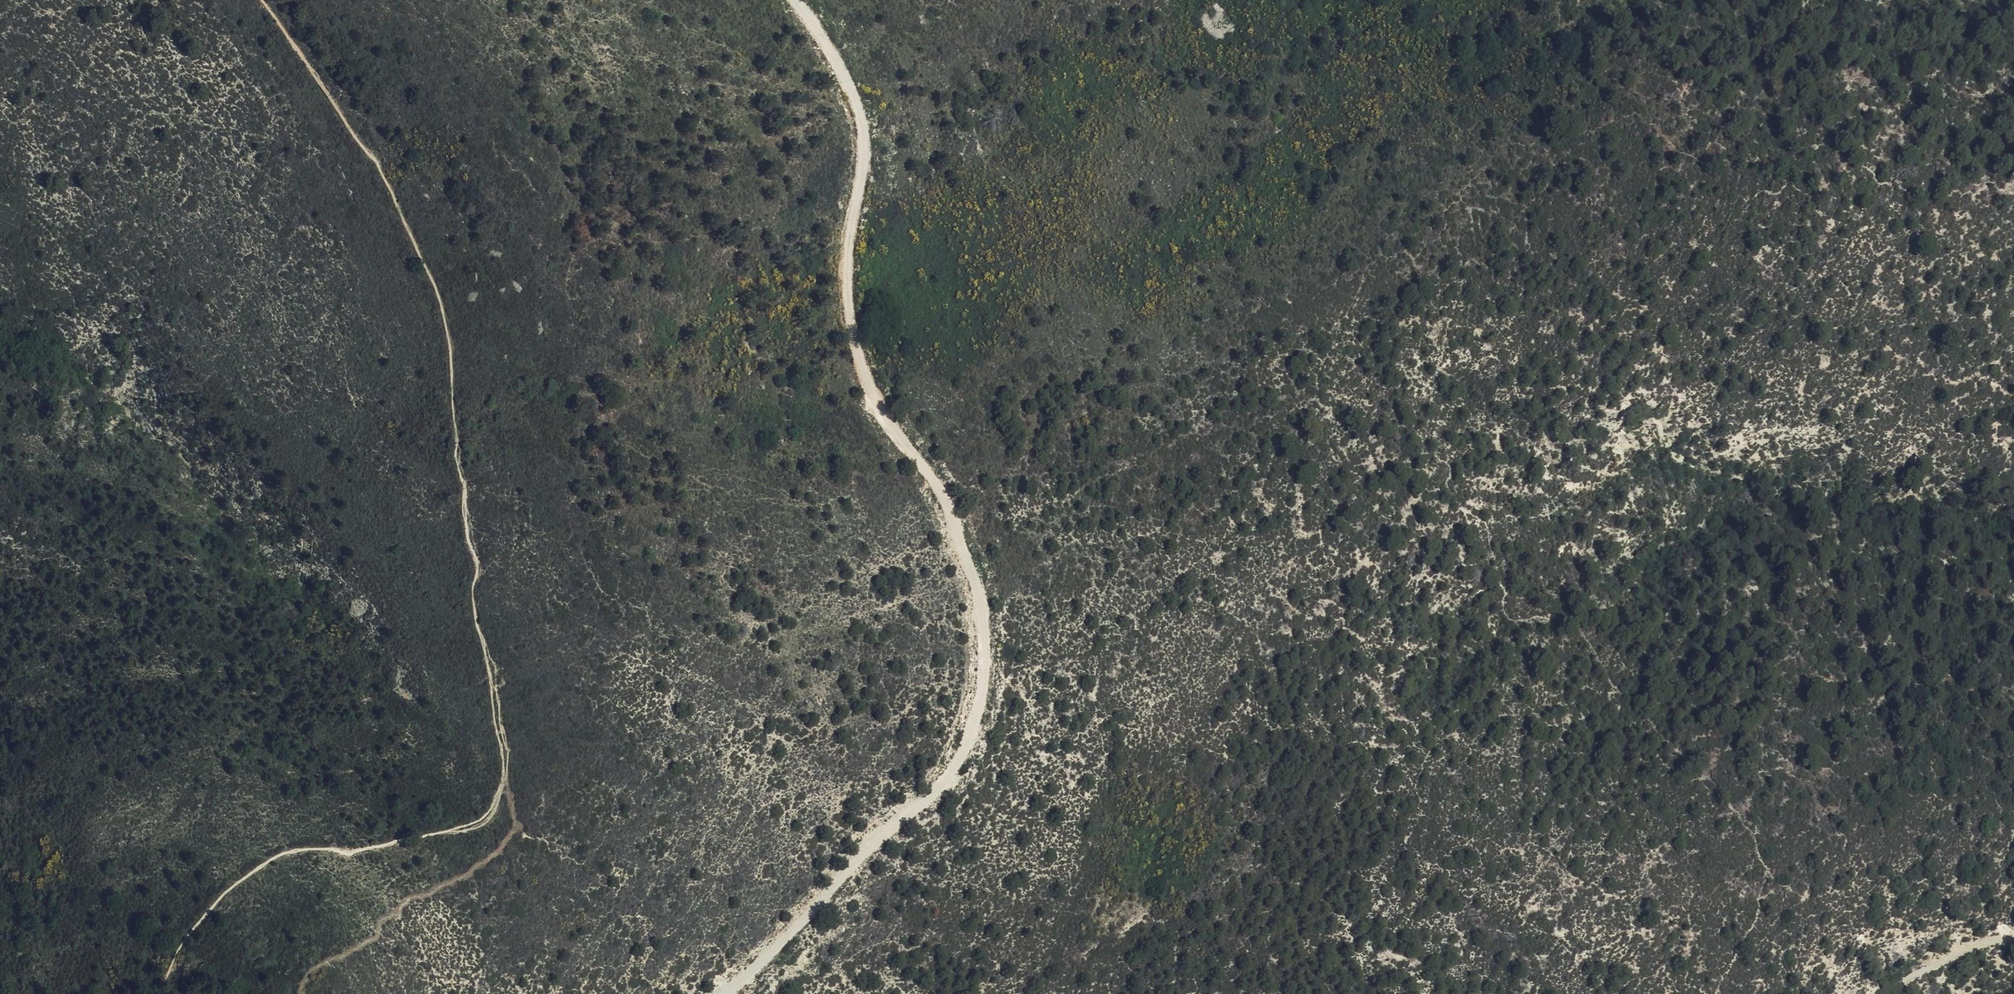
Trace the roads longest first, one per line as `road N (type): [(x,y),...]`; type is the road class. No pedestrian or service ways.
road 1 (track): [(795,0),(845,75),(864,126),(848,303),(855,347),(870,390),(946,499),(978,585),(987,668),(972,731),(947,777),(733,993)]
road 2 (track): [(1897,993),(1918,973),(1987,941),(2013,939)]

